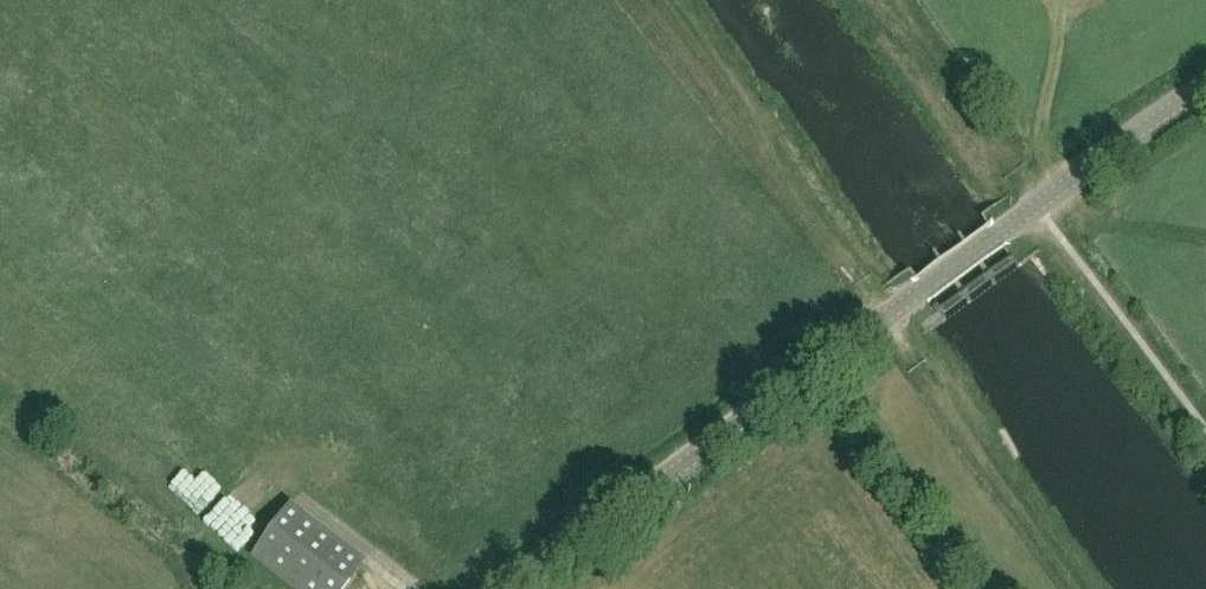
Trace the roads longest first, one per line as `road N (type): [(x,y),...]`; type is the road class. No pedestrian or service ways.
road 1 (tertiary): [(514,588),(1037,203),(1205,89)]
road 2 (track): [(888,314),(1074,588)]
road 3 (track): [(1037,203),(874,0)]

